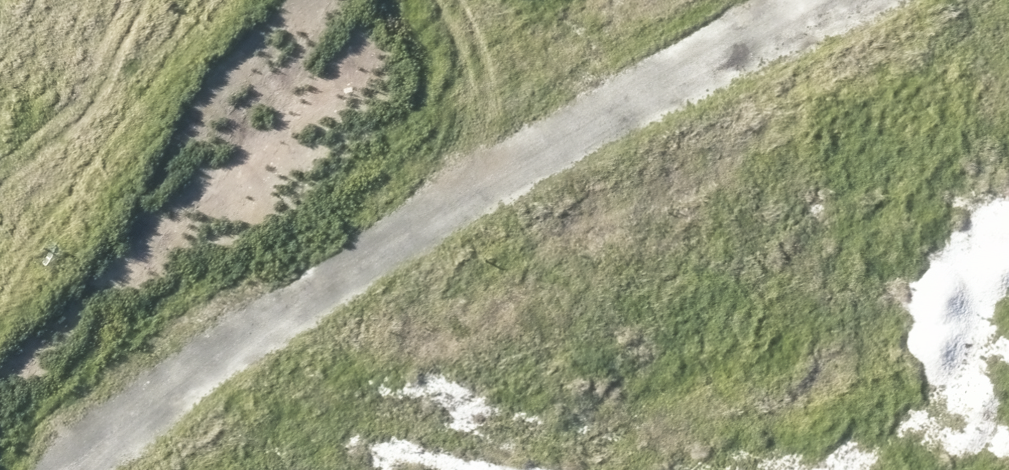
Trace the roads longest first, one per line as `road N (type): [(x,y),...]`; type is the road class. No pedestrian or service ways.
road 1 (track): [(798,0),(7,469)]
road 2 (track): [(1008,225),(634,403),(372,412),(197,355)]

